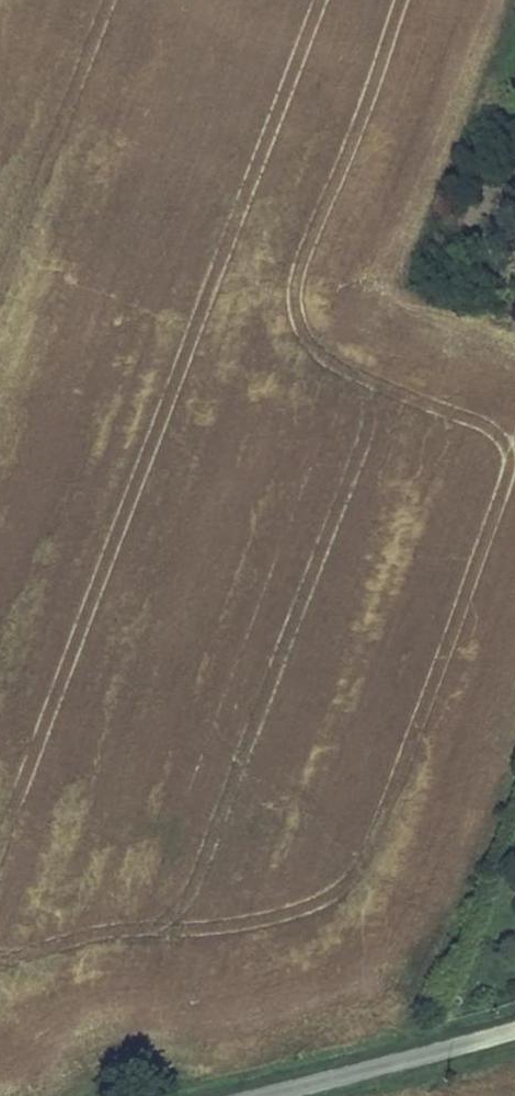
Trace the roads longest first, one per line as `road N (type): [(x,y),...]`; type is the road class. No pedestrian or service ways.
road 1 (unclassified): [(514,1030),(263,1095)]

